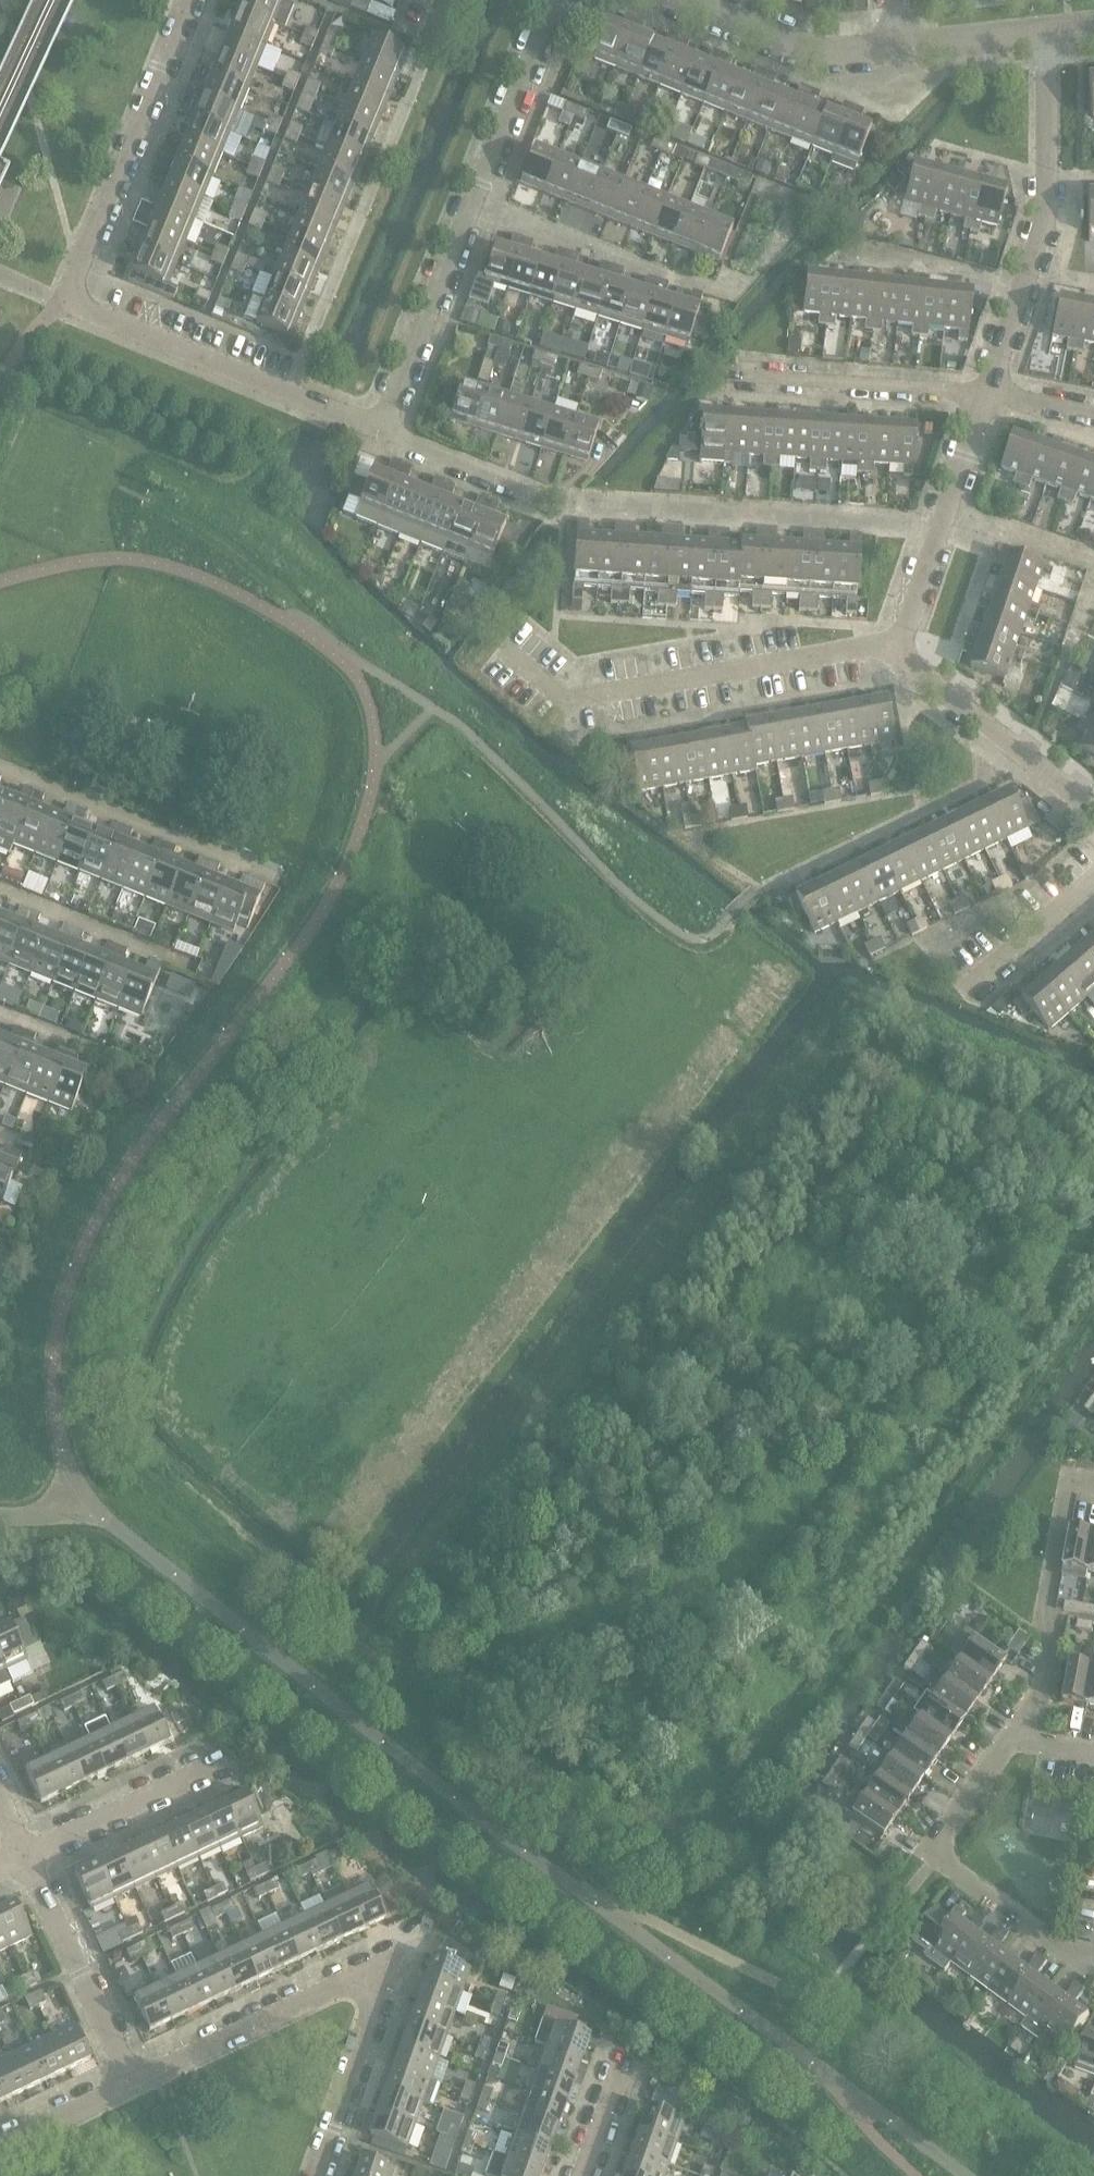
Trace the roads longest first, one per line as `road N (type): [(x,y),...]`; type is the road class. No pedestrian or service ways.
road 1 (unclassified): [(956,2175),(116,1530),(82,1490),(44,1510),(0,1512)]
road 2 (residential): [(382,430),(75,302),(79,267),(187,0)]
road 3 (residential): [(1093,806),(920,673),(899,642),(987,392)]
road 4 (residential): [(382,430),(553,0)]
road 5 (residential): [(315,2175),(375,2006),(370,1982),(339,1981),(136,2079)]
road 6 (residential): [(987,392),(1047,216),(1049,29)]
road 7 (residential): [(1093,1487),(1069,1483),(1018,1739)]
road 8 (residential): [(729,375),(987,392)]
road 9 (residential): [(136,2079),(27,1852)]
road 10 (residential): [(688,0),(822,52),(896,44)]
road 11 (residential): [(27,1852),(215,1764)]
road 12 (residential): [(1092,1976),(929,1851)]
road 13 (residential): [(564,506),(382,430)]
road 14 (residential): [(965,991),(1093,878)]
road 15 (residential): [(896,44),(1049,29)]
road 16 (residential): [(136,2079),(0,2145)]
road 17 (residential): [(1018,1739),(929,1851)]
road 18 (residential): [(582,2175),(626,2053)]

